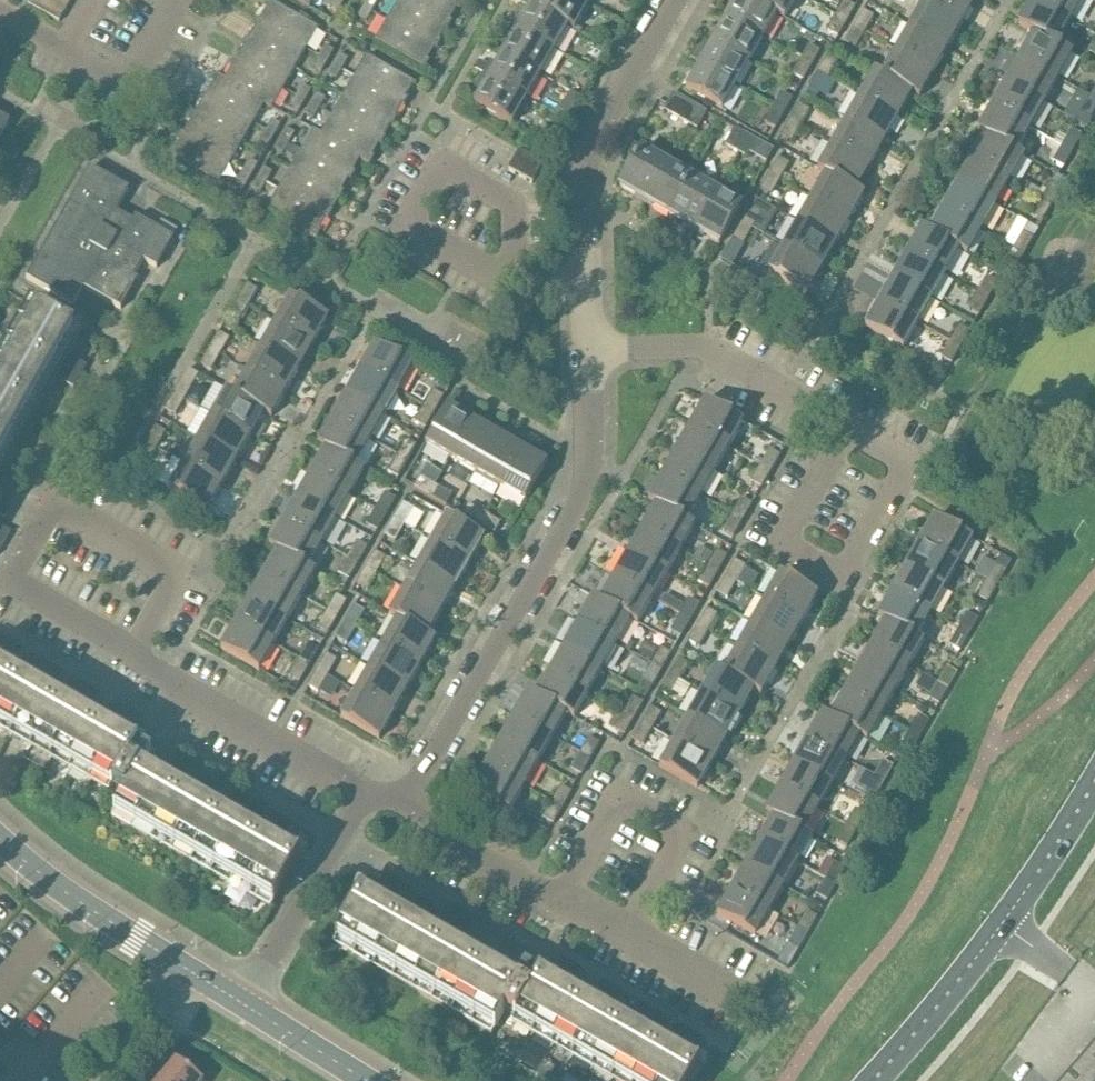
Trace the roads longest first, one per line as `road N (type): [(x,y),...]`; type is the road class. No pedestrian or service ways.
road 1 (residential): [(402,808),(576,489),(585,345)]
road 2 (residential): [(133,654),(10,582),(52,506),(176,575)]
road 3 (secondary): [(877,1080),(945,1003),(1094,782)]
road 4 (residential): [(848,430),(782,541),(844,577),(906,462)]
road 5 (residential): [(501,273),(512,205),(426,157),(392,216),(469,256)]
road 6 (residential): [(634,938),(693,832),(624,794),(565,899)]
road 7 (residential): [(582,278),(587,170),(602,114),(669,0)]
road 8 (residential): [(848,430),(716,353),(681,344),(585,345)]
road 9 (residential): [(364,786),(133,654)]
road 10 (residential): [(242,1007),(364,786)]
road 11 (secondary): [(0,848),(186,973)]
road 12 (residential): [(565,899),(402,808)]
road 13 (secondary): [(242,1007),(361,1080)]
road 14 (residential): [(175,0),(124,85),(91,66)]
road 15 (residential): [(186,973),(109,1080)]
road 16 (residential): [(741,1000),(634,938)]

